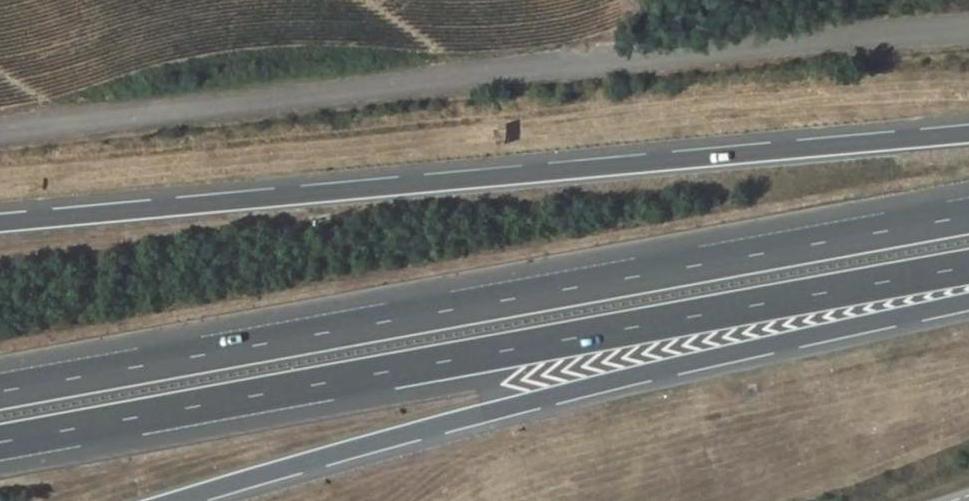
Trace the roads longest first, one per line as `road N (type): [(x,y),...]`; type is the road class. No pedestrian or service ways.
road 1 (motorway): [(968,215),(0,391)]
road 2 (motorway): [(0,442),(968,267)]
road 3 (unclassified): [(0,128),(968,27)]
road 4 (motorway): [(968,133),(0,222)]
road 5 (motorway): [(176,500),(479,414),(968,296)]

